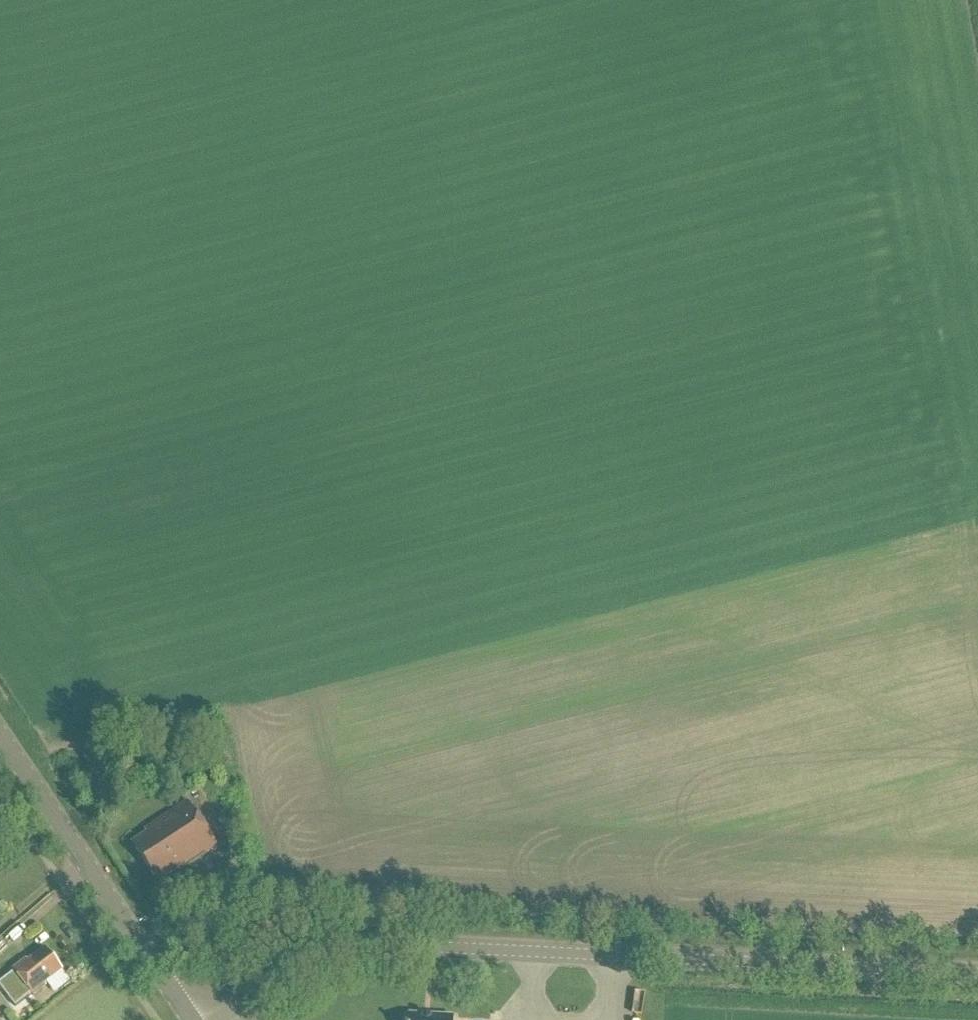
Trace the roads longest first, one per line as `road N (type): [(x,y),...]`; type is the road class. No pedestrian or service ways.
road 1 (tertiary): [(977,975),(375,947),(328,957),(224,1019)]
road 2 (tertiary): [(194,1019),(0,721)]

